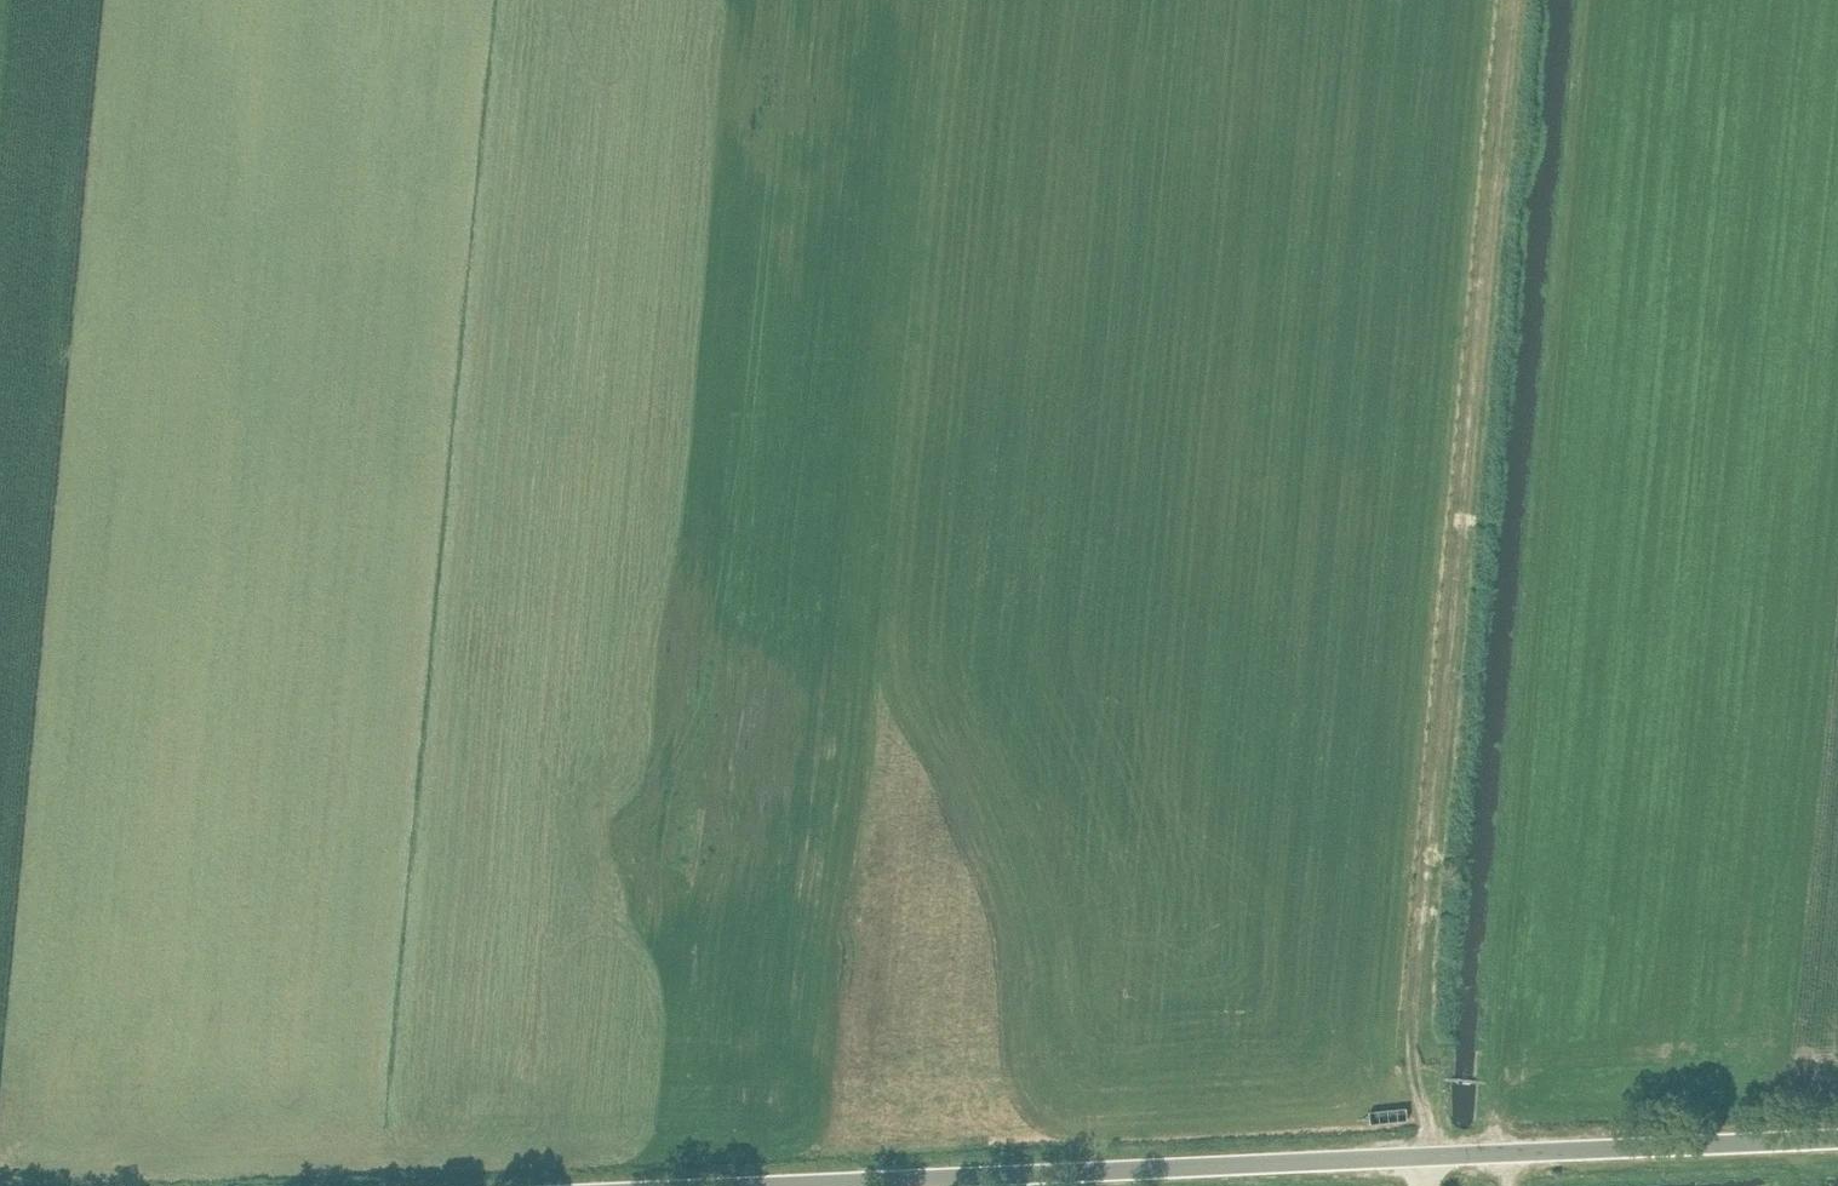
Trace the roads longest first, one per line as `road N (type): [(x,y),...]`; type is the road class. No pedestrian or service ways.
road 1 (unclassified): [(1837,1138),(717,1185)]

